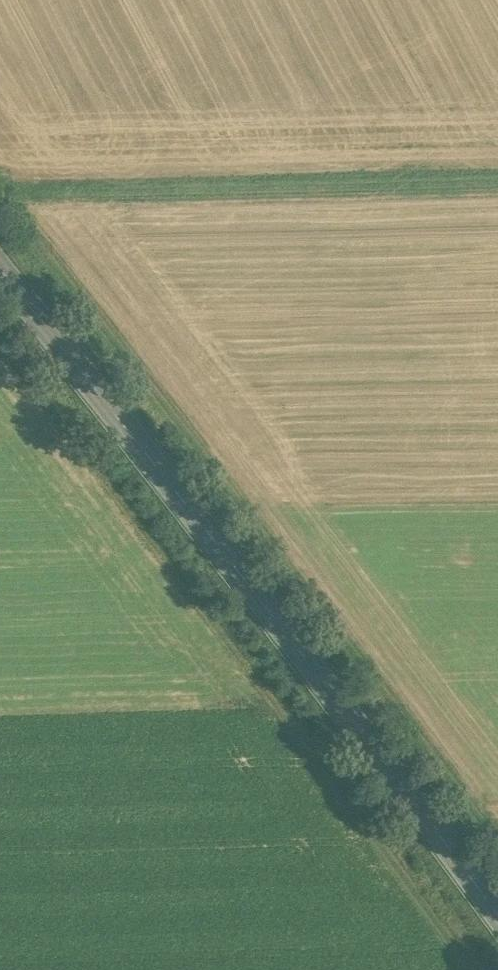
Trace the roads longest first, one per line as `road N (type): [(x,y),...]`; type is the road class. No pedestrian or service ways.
road 1 (secondary): [(497,925),(316,673),(0,269)]
road 2 (track): [(475,969),(0,346)]
road 3 (track): [(497,822),(26,207)]
road 4 (track): [(0,174),(26,207),(497,193)]

